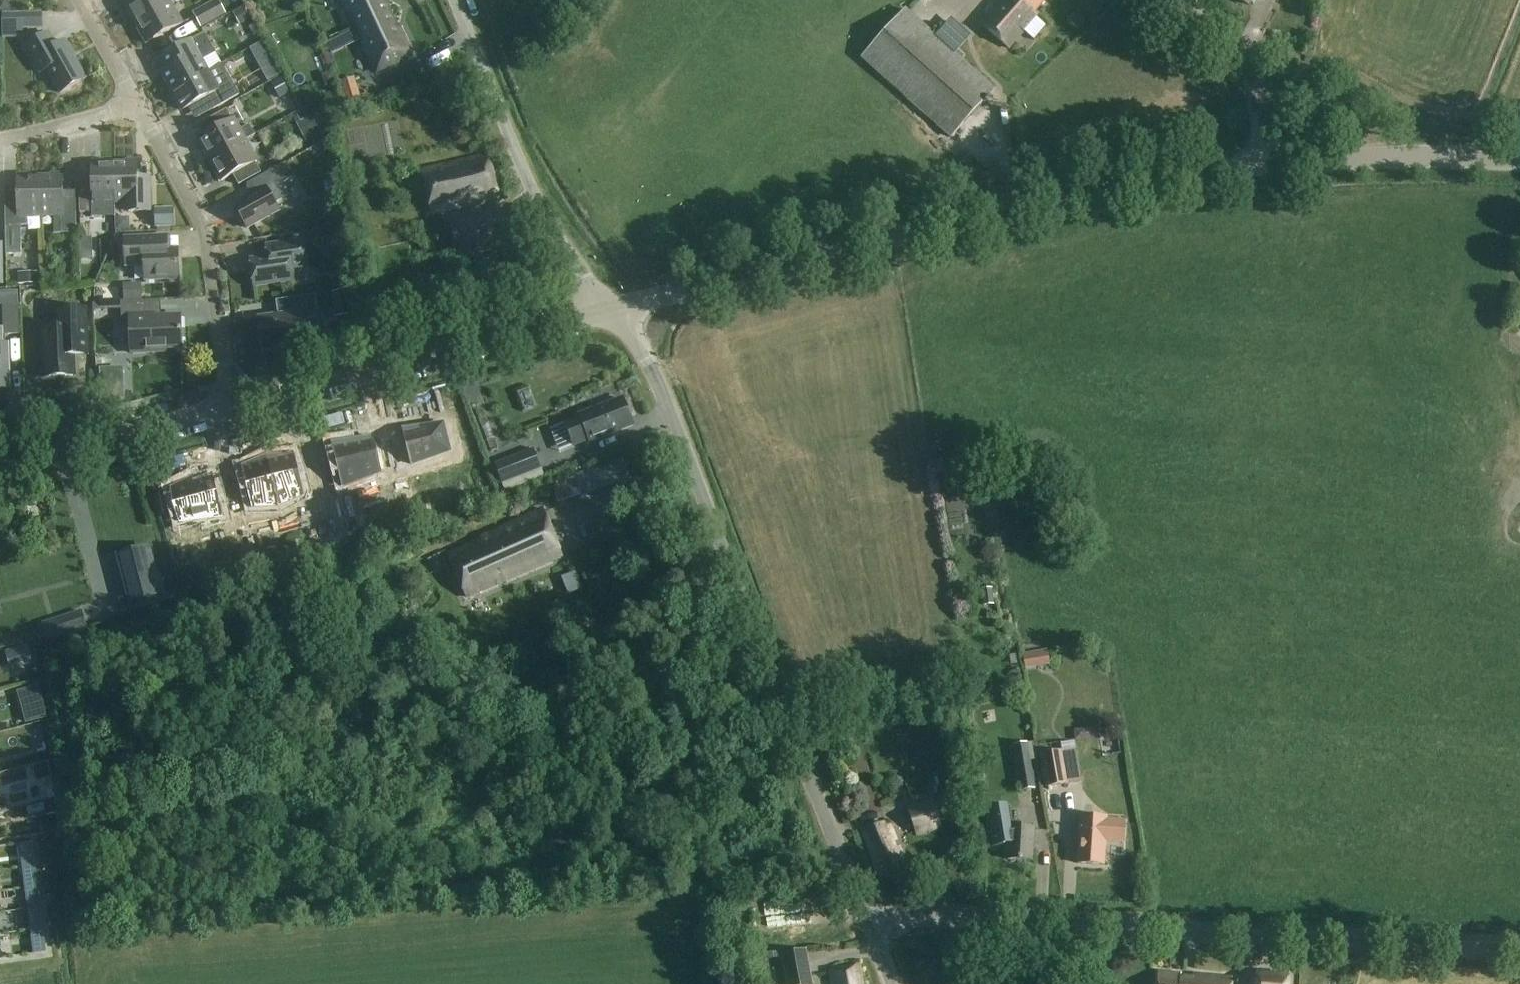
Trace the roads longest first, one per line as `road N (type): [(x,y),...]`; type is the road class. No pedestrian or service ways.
road 1 (tertiary): [(612,307),(1009,207),(1260,163)]
road 2 (unclassified): [(868,914),(715,527),(633,336),(612,307)]
road 3 (unclassified): [(1519,950),(868,914)]
road 4 (tertiary): [(233,408),(612,307)]
road 5 (residential): [(612,307),(541,211),(455,0)]
road 6 (residential): [(233,408),(209,240),(134,103)]
road 7 (tertiary): [(1519,158),(1260,163)]
road 8 (tertiary): [(0,469),(233,408)]
road 9 (unclassified): [(1260,163),(1255,80),(1243,55),(1163,0)]
road 10 (residential): [(0,140),(134,103)]

